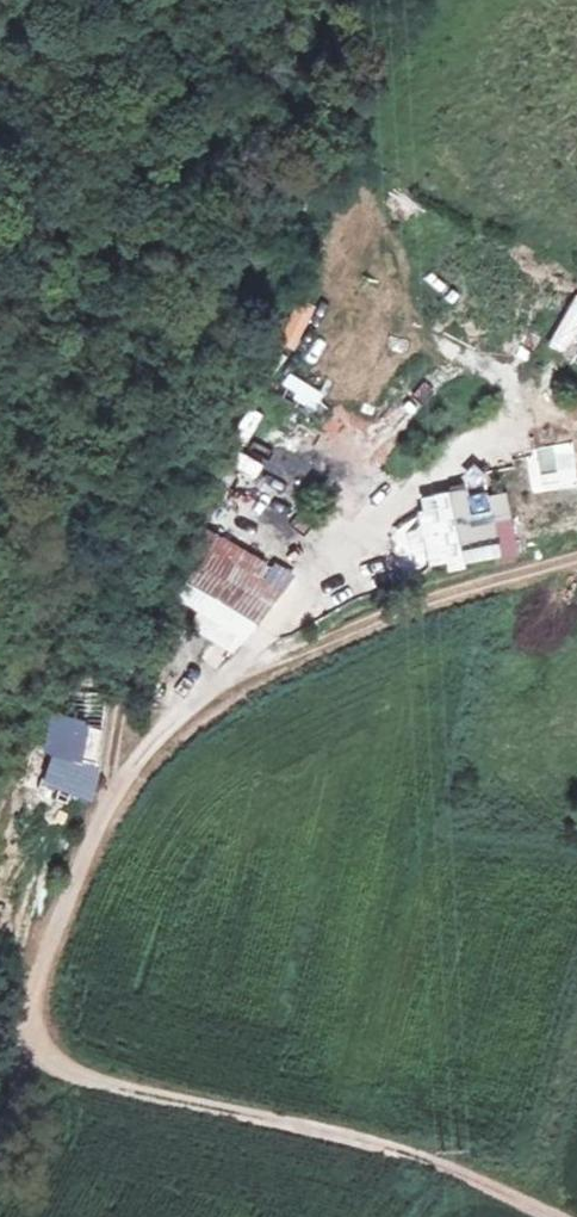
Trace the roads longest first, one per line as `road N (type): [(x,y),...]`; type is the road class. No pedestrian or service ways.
road 1 (track): [(108,796),(144,596),(169,514),(259,297),(427,0)]
road 2 (track): [(31,1016),(51,1061),(81,1076),(411,1156),(552,1216)]
road 3 (track): [(576,558),(241,675),(167,725),(108,796)]
road 4 (track): [(31,1016),(108,796)]

